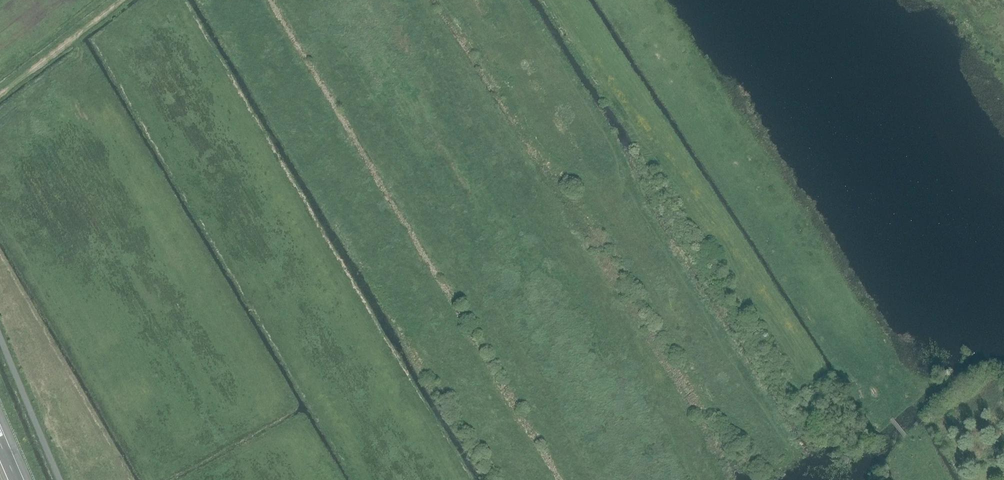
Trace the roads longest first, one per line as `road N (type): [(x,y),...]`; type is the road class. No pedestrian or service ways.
road 1 (track): [(126,0),(0,95)]

